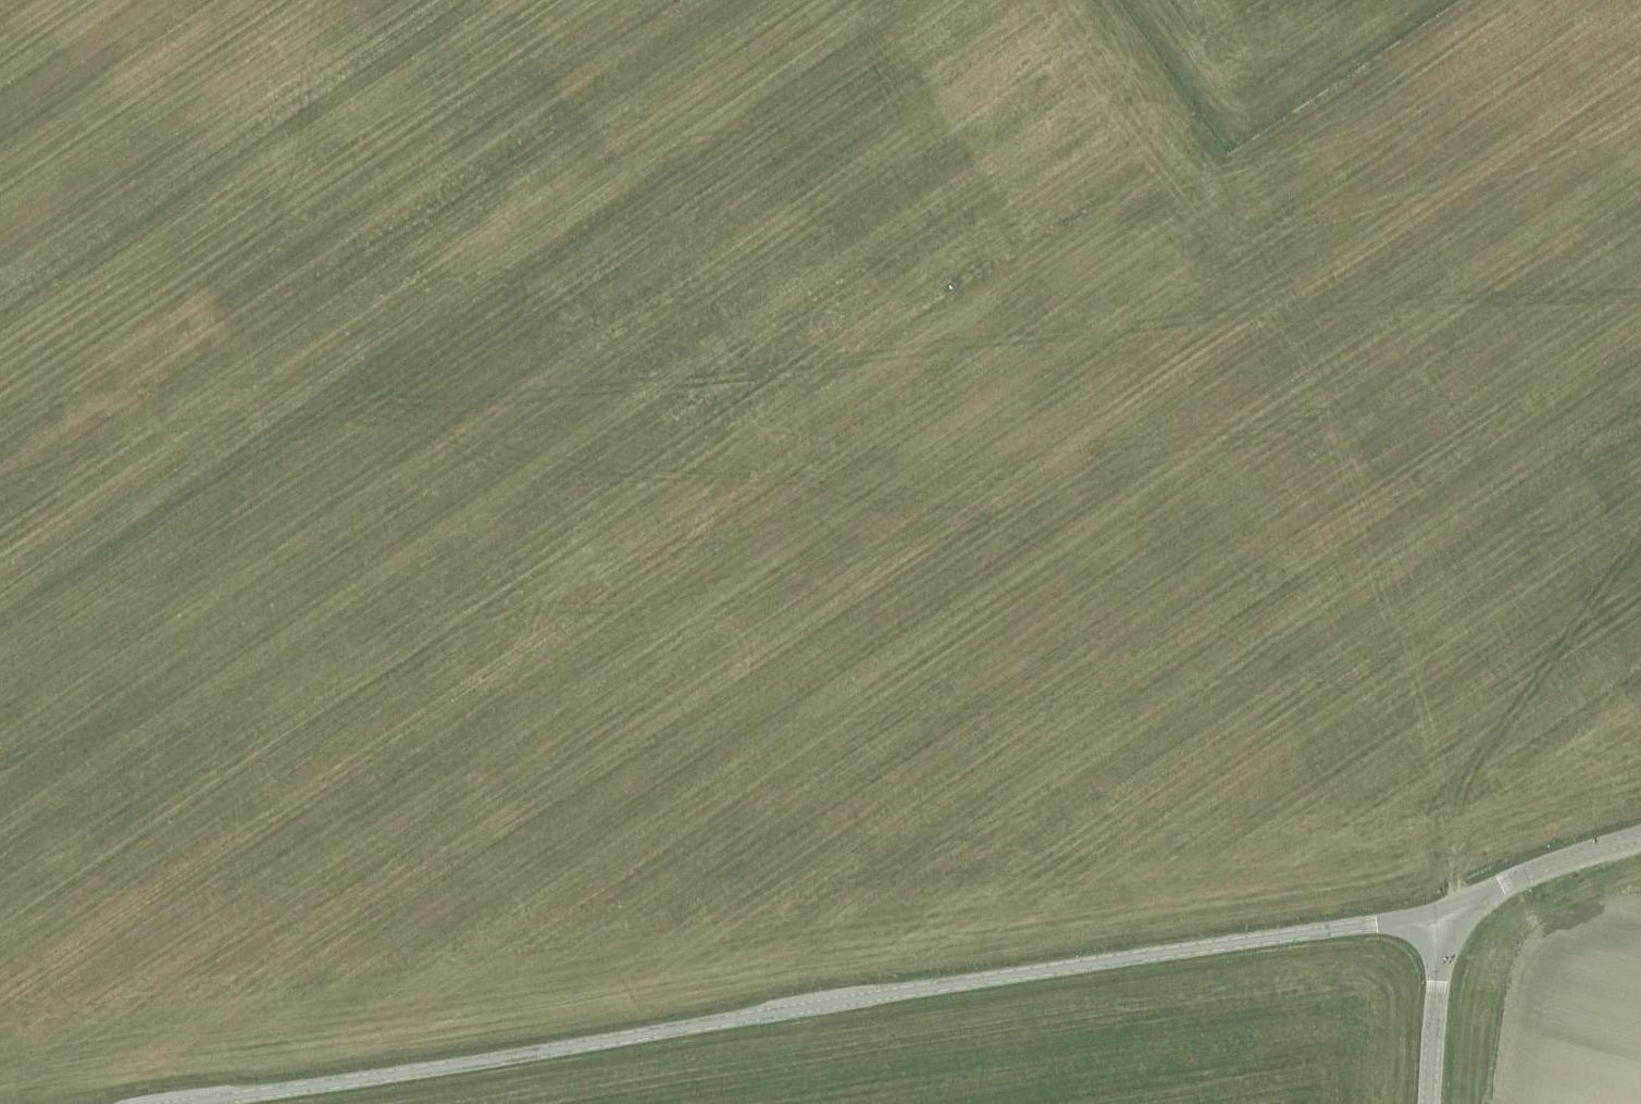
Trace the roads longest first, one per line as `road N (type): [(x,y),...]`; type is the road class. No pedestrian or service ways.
road 1 (unclassified): [(1443,908),(1386,924),(1144,953),(508,1060),(186,1103)]
road 2 (tertiary): [(1443,908),(1640,836)]
road 3 (tertiary): [(1427,1103),(1443,908)]

